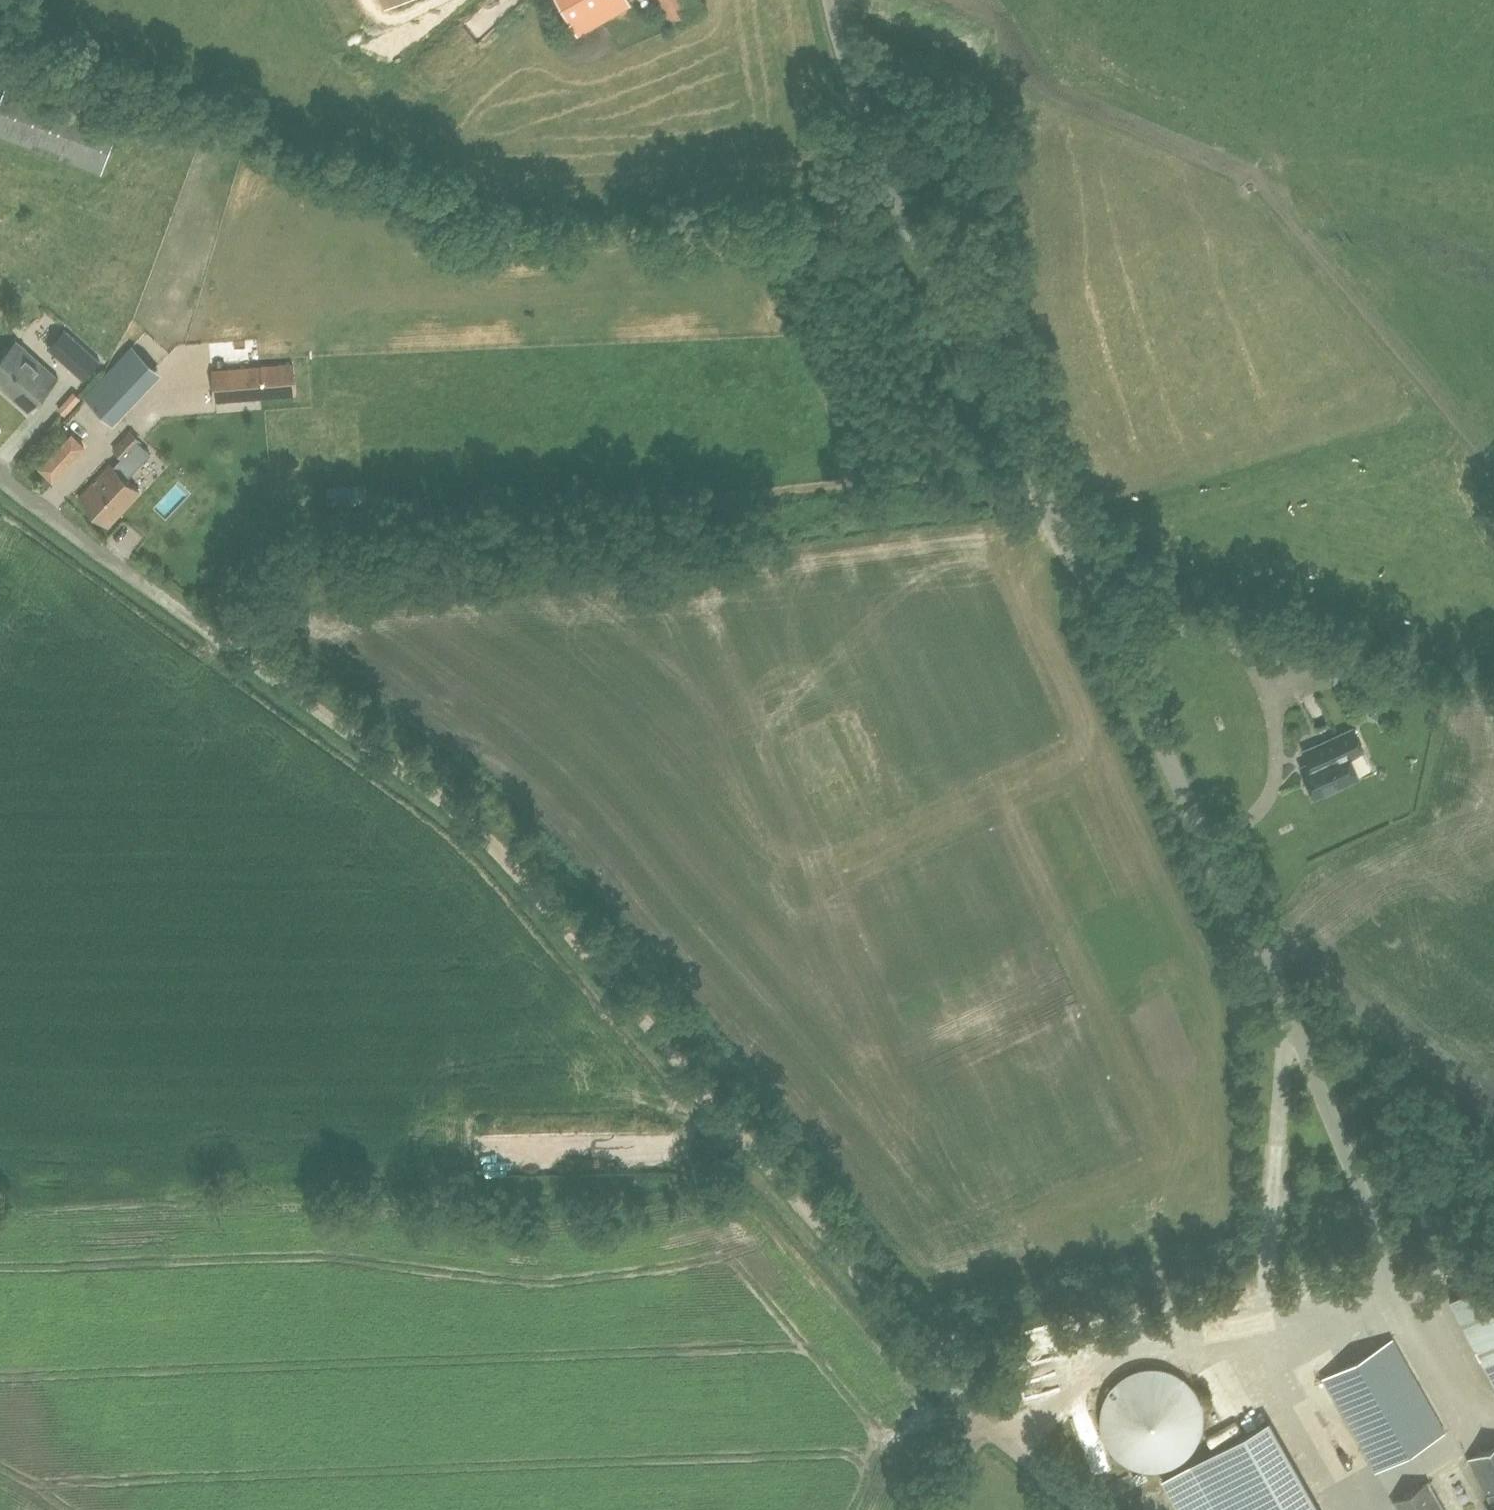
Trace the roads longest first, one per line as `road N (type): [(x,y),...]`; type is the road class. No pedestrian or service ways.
road 1 (unclassified): [(1392,1254),(869,109),(834,0)]
road 2 (track): [(977,1423),(782,1182),(460,817),(60,521)]
road 3 (track): [(1081,1509),(977,1423)]

